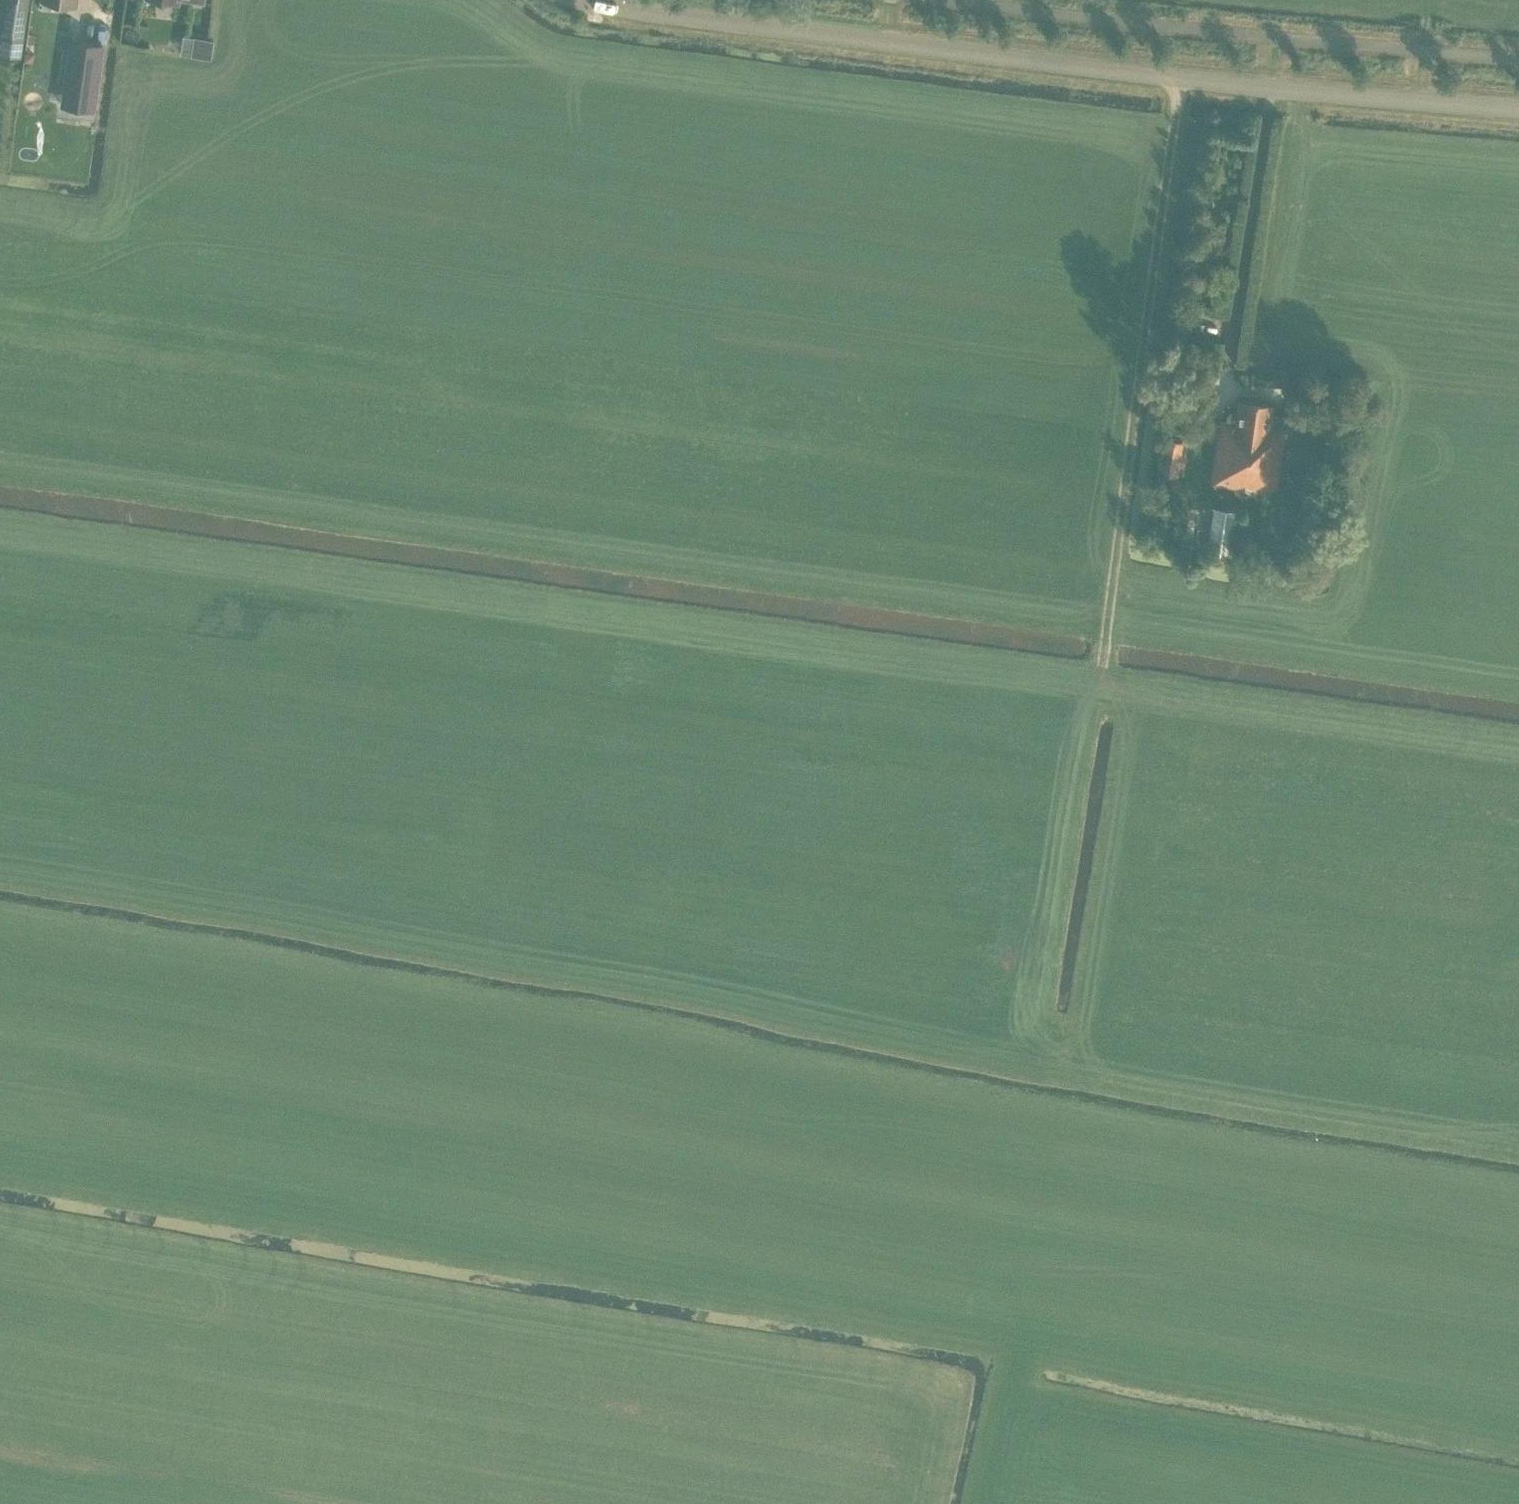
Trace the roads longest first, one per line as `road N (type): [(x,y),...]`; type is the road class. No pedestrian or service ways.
road 1 (unclassified): [(598,7),(1077,69),(1518,111)]

